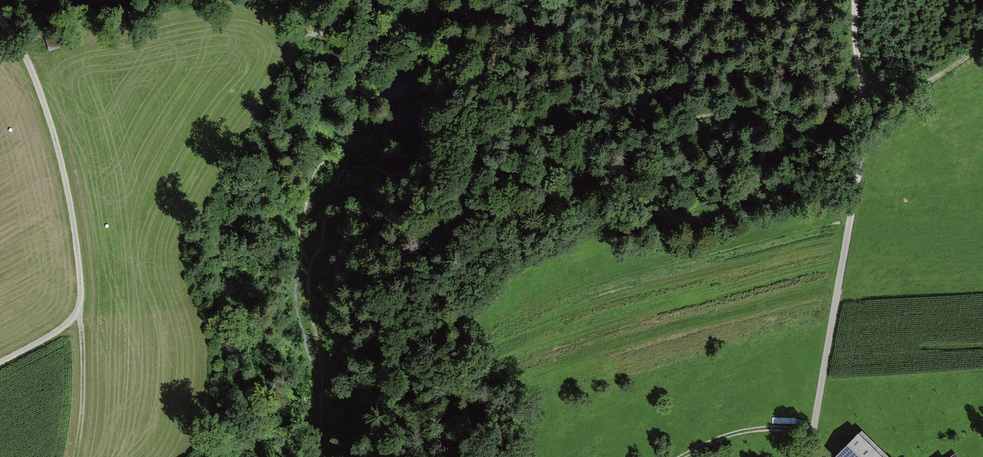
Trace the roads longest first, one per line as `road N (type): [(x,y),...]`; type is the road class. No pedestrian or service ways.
road 1 (track): [(855,0),(860,167),(808,456)]
road 2 (track): [(80,309),(70,193),(50,116),(29,61),(0,20)]
road 3 (track): [(80,309),(81,420),(72,456)]
road 4 (track): [(982,45),(924,84),(863,93)]

